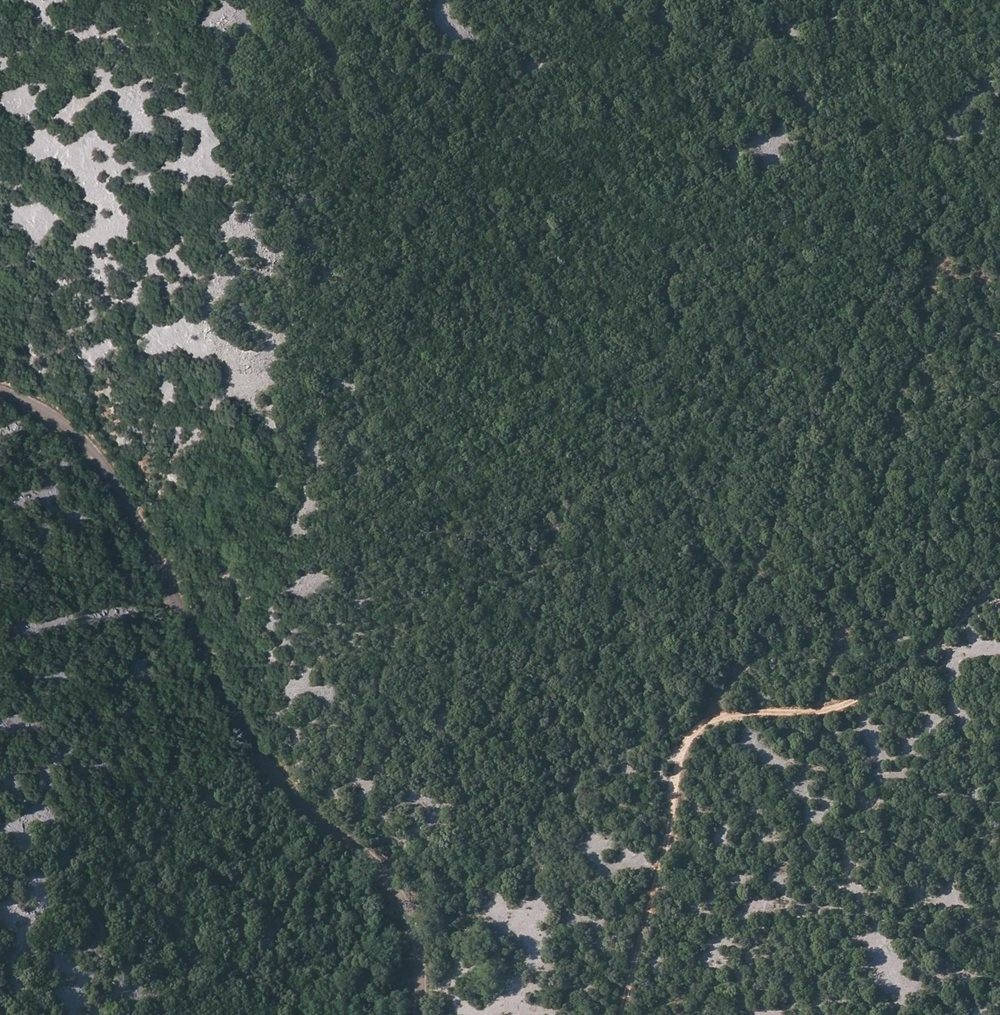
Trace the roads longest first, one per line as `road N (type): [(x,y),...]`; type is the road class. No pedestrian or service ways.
road 1 (tertiary): [(422,1014),(413,926),(378,863),(321,814),(264,740),(90,439),(34,390),(0,379)]
road 2 (track): [(621,1014),(689,735),(717,717),(847,705),(929,648),(999,580)]

